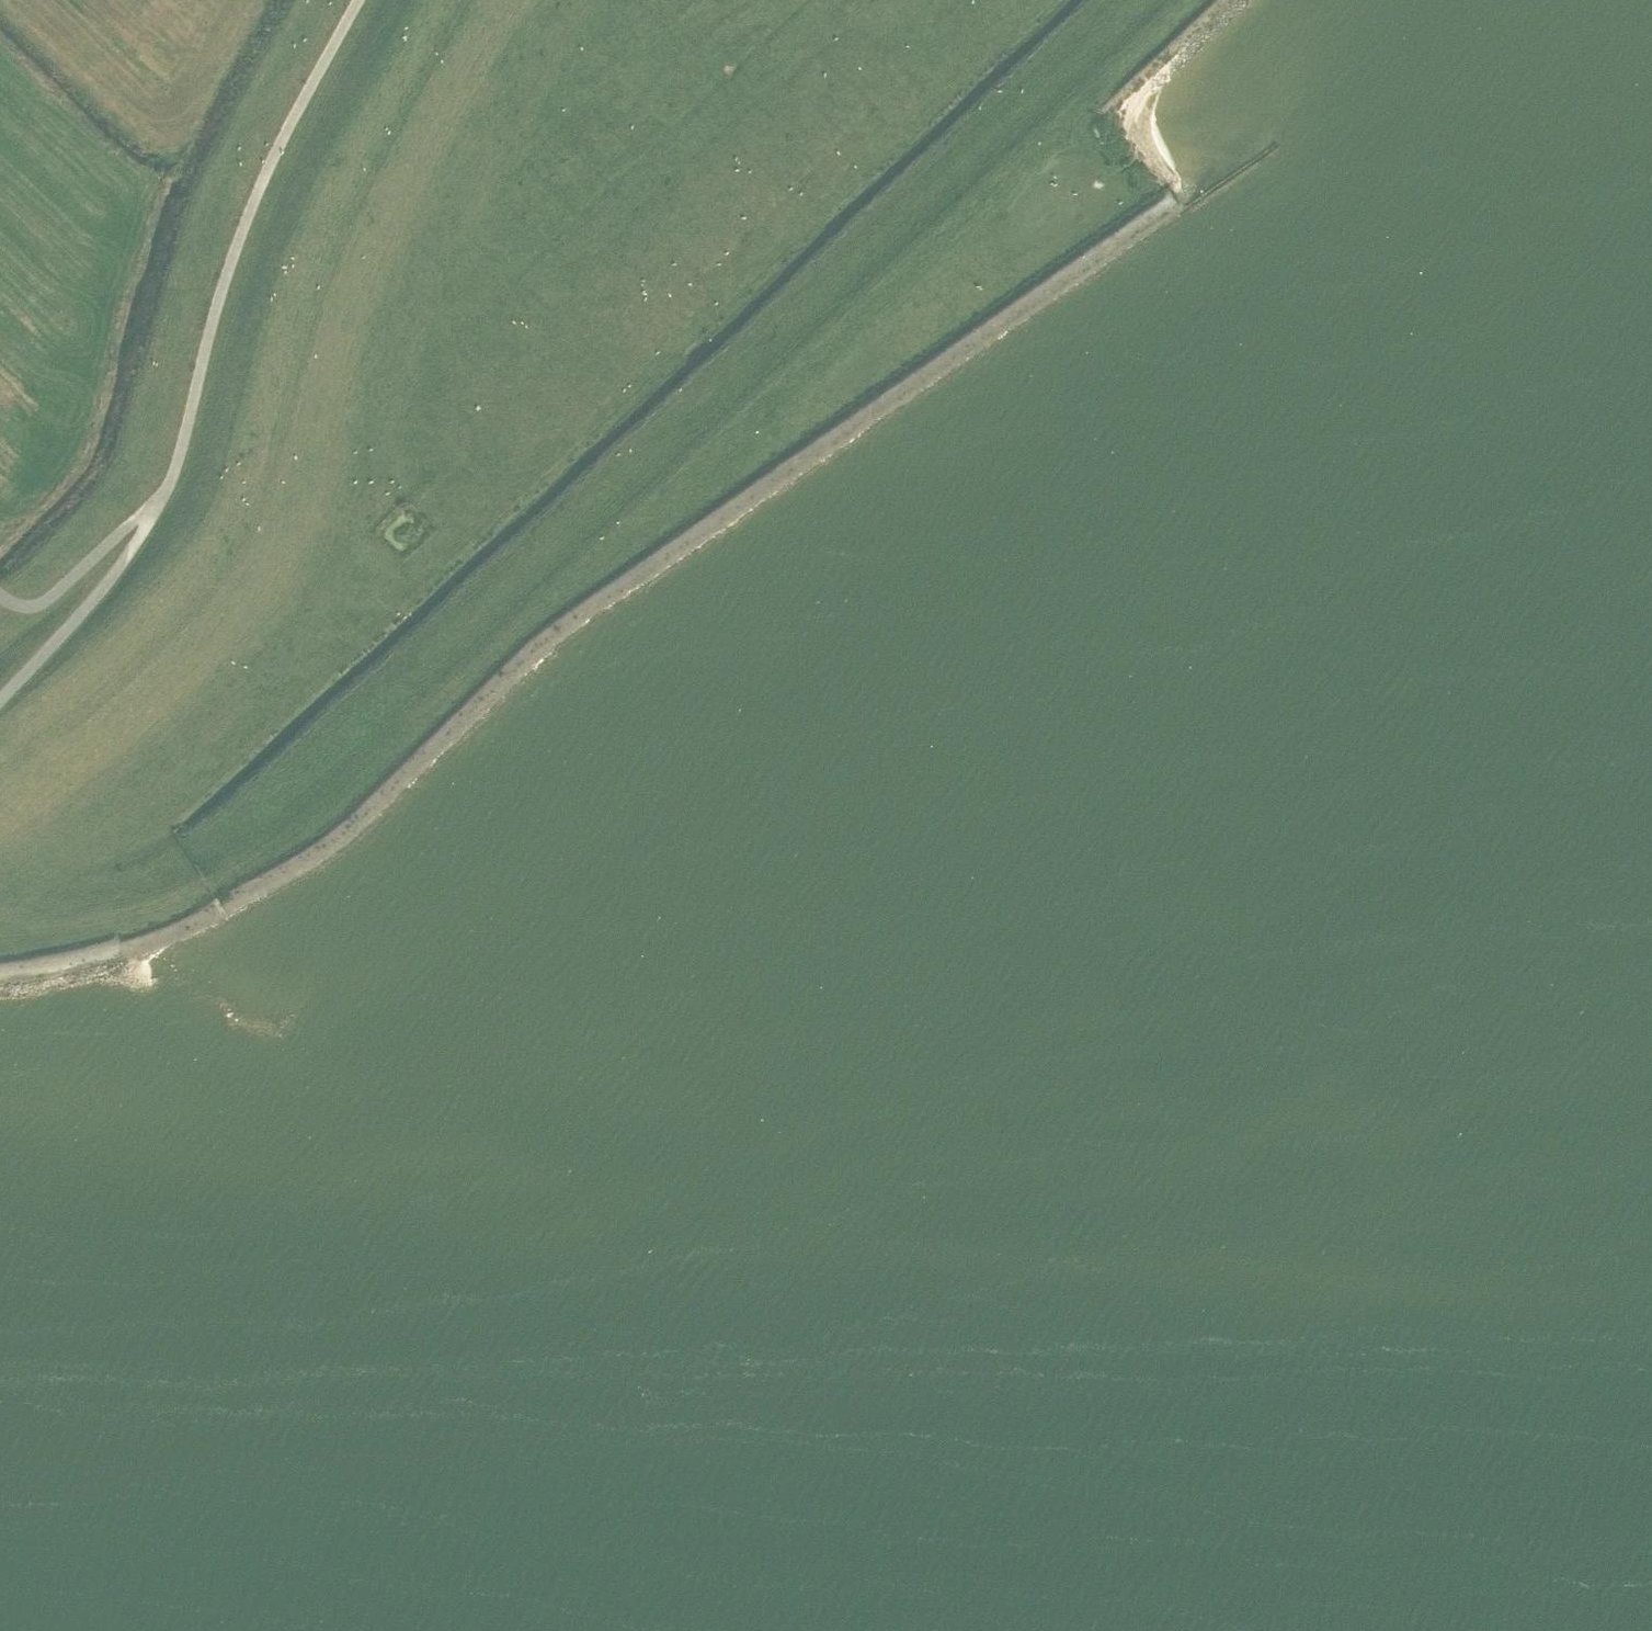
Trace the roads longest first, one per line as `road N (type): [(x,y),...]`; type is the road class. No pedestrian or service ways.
road 1 (unclassified): [(0,702),(100,595),(170,483),(246,218),(359,0)]

